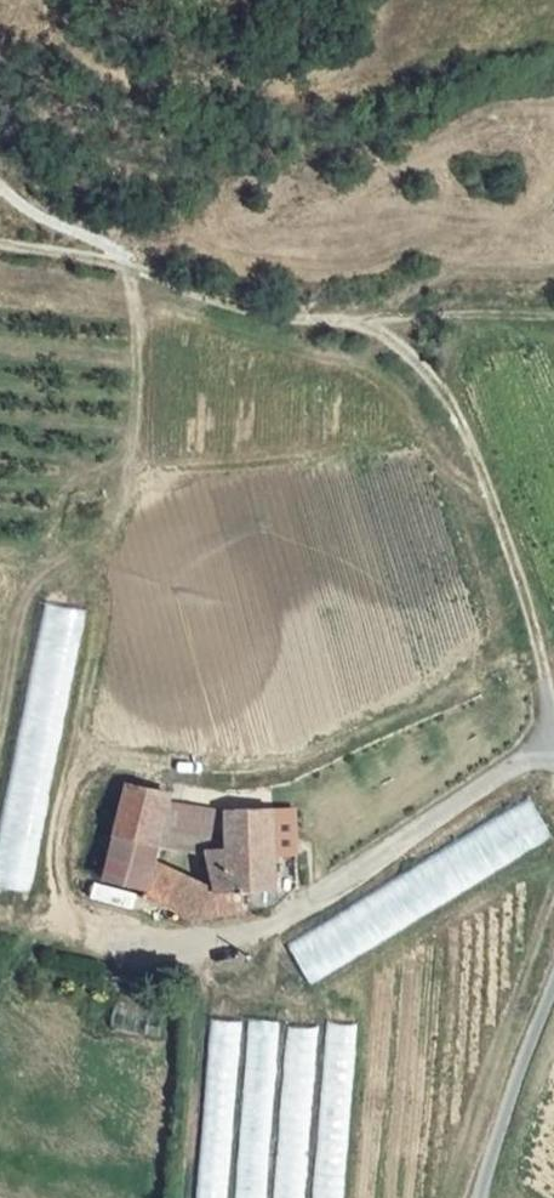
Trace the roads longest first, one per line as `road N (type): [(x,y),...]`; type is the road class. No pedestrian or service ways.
road 1 (track): [(0,245),(83,253),(269,320),(553,323)]
road 2 (track): [(553,722),(539,630),(458,427),(419,365),(375,324)]
road 3 (track): [(123,268),(0,183)]

